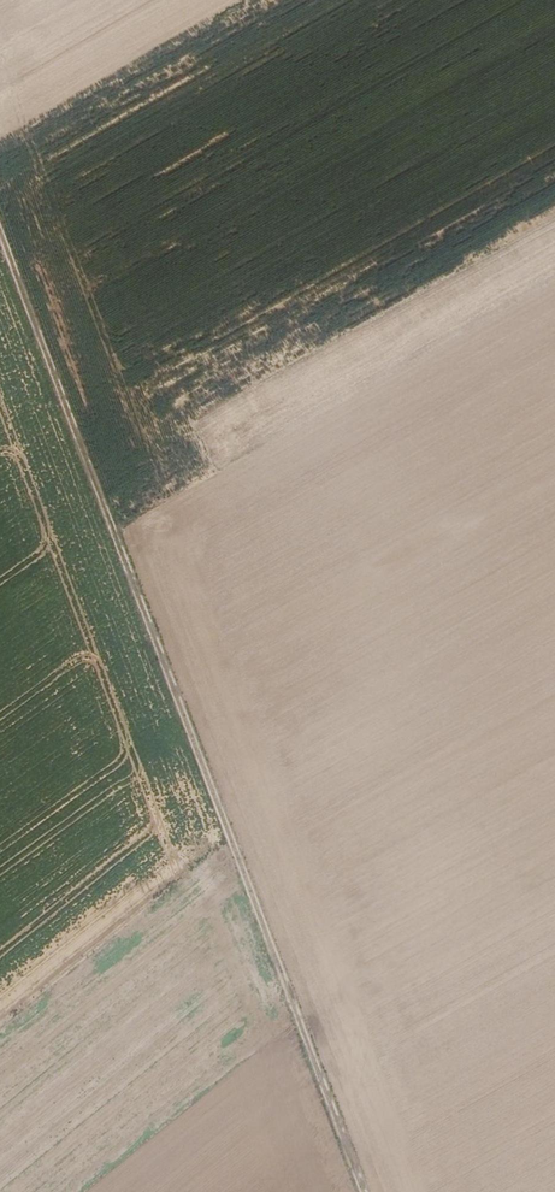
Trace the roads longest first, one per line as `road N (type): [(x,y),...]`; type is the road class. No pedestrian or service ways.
road 1 (track): [(362,1191),(0,238)]

